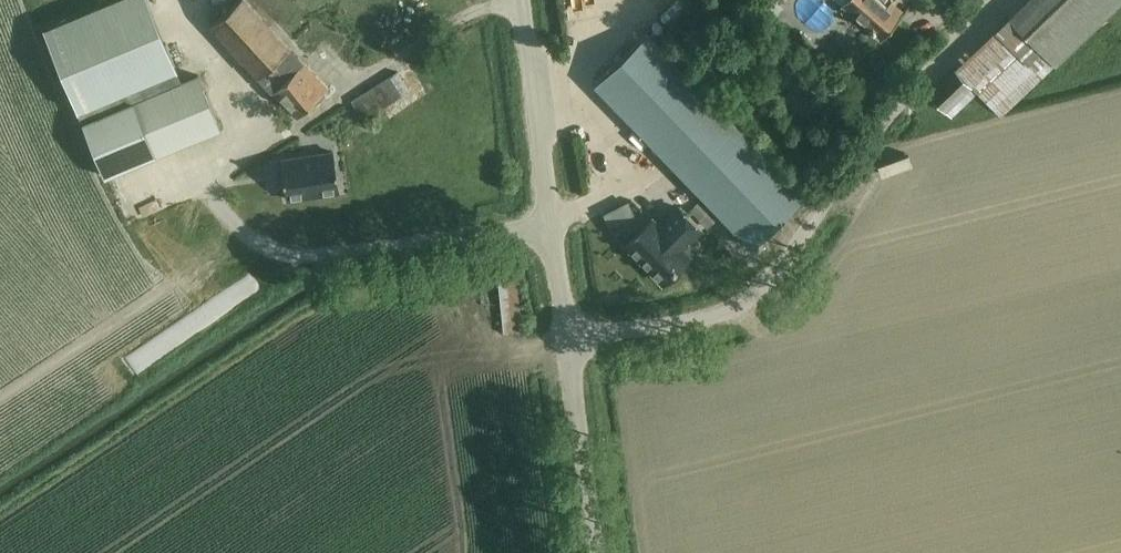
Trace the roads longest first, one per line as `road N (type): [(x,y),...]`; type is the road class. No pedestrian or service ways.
road 1 (unclassified): [(584,552),(512,0)]

